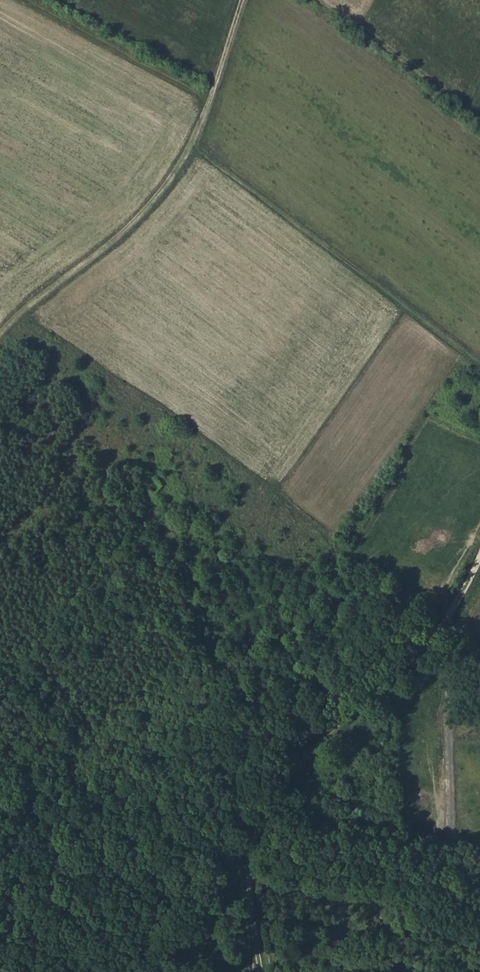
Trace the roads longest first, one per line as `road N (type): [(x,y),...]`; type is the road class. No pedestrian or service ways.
road 1 (track): [(261,971),(247,881),(258,837),(302,762),(449,618),(479,553)]
road 2 (track): [(0,337),(113,245),(194,149),(241,0)]

